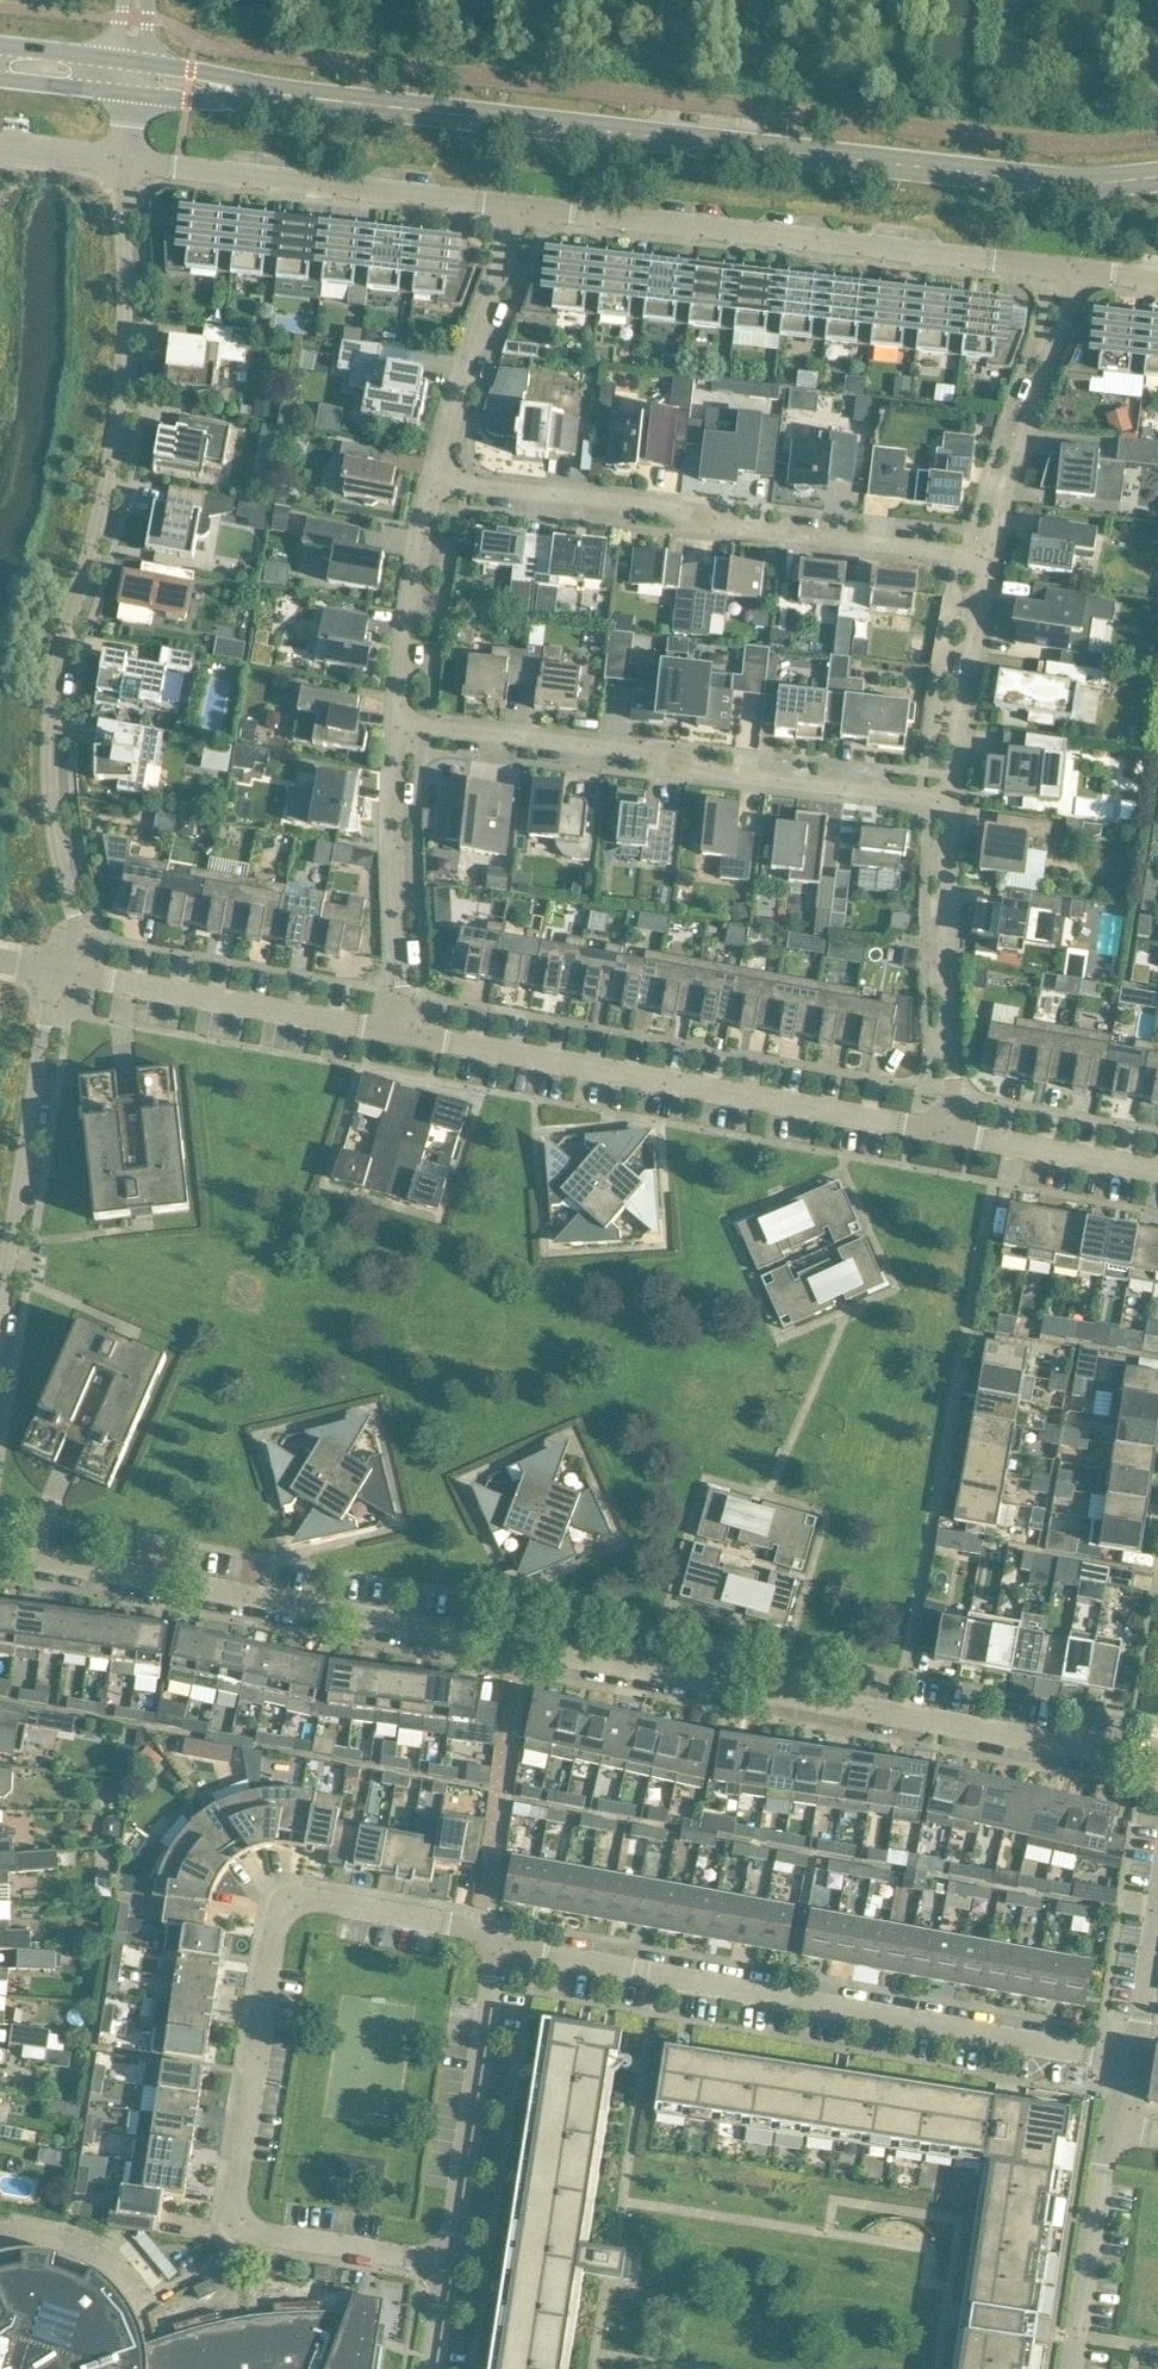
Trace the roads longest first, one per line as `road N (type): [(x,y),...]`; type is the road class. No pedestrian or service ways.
road 1 (residential): [(1157,1762),(0,1551)]
road 2 (residential): [(60,970),(78,926),(59,852),(51,724),(118,426),(124,161)]
road 3 (secondary): [(1157,176),(1051,181),(384,108)]
road 4 (residential): [(447,2264),(265,2236),(247,2228),(236,2210),(278,1925),(300,1900),(317,1900),(449,1923),(479,1934),(500,1955)]
road 5 (residential): [(1130,2062),(536,1955),(500,1955)]
road 6 (residential): [(953,801),(722,774),(640,751),(398,724)]
road 7 (residential): [(990,559),(435,483)]
road 8 (residential): [(1081,271),(525,207)]
road 9 (residential): [(950,1133),(402,1032)]
road 10 (residential): [(525,207),(124,161)]
road 11 (residential): [(0,1313),(60,970)]
road 12 (residential): [(402,1032),(60,970)]
road 13 (residential): [(950,1133),(953,801)]
road 14 (residential): [(500,1955),(447,2264)]
road 15 (residential): [(402,1032),(394,871),(398,724)]
road 16 (residential): [(990,559),(1081,271)]
road 17 (residential): [(435,483),(445,430),(525,207)]
road 18 (secondary): [(384,108),(135,63)]
road 19 (secondary): [(132,95),(384,108)]
road 20 (residential): [(953,801),(990,559)]
road 21 (residential): [(398,724),(435,483)]
road 22 (residential): [(1073,2368),(1114,2128)]
road 23 (residential): [(1157,1169),(950,1133)]
road 24 (residential): [(1130,2062),(1157,1903)]
road 25 (secondary): [(135,63),(0,45)]
road 26 (secondary): [(0,80),(132,95)]
road 27 (residential): [(124,161),(0,147)]

